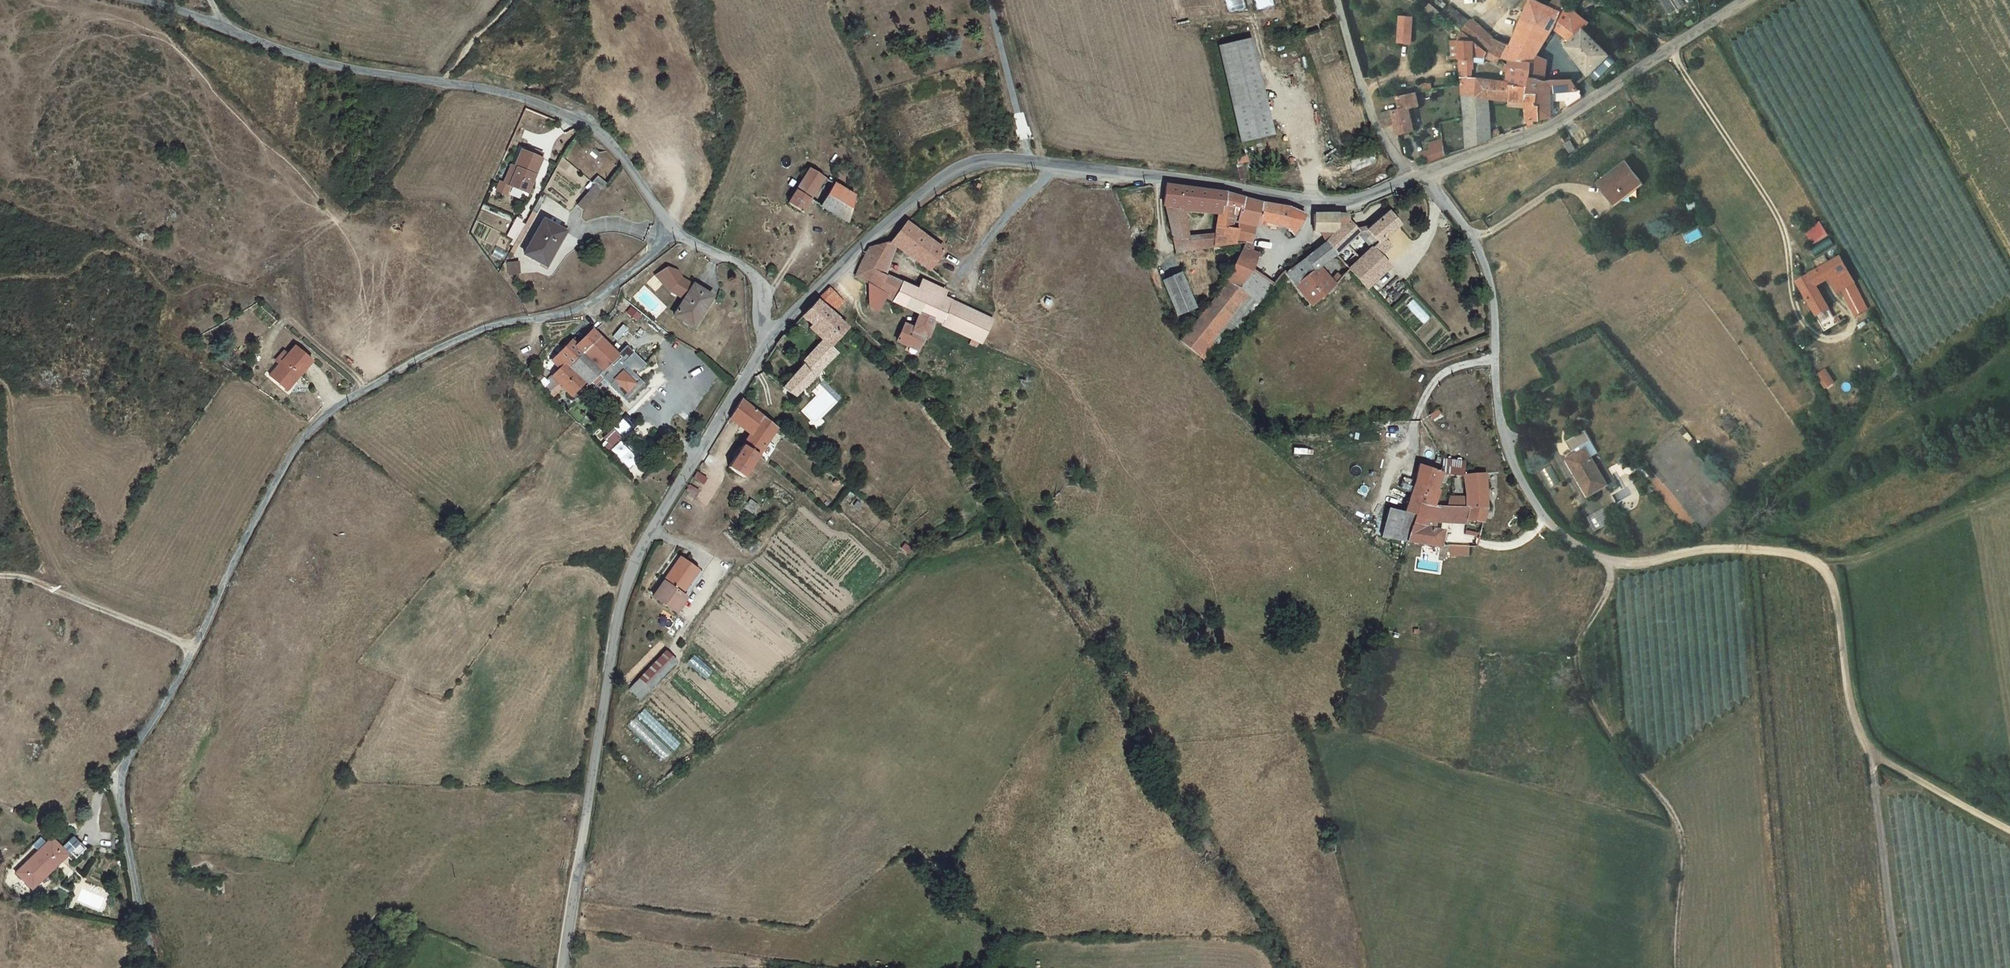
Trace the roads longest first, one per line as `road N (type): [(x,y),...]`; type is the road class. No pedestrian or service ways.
road 1 (residential): [(158,967),(130,863),(122,775),(291,453),(335,408),(419,360),(483,330),(582,308),(672,231)]
road 2 (unclassified): [(768,338),(866,241),(972,162),(1027,160),(1309,202),(1354,202),(1409,181)]
road 3 (unclassified): [(565,967),(620,609),(645,543),(768,338)]
road 4 (unclassified): [(136,0),(330,66),(523,99),(584,122),(622,157),(672,231)]
road 5 (track): [(1616,562),(1715,549),(1774,552),(1823,567),(1837,601),(1860,739),(1884,764),(2009,834)]
road 6 (unclassified): [(1425,174),(1471,236),(1491,285),(1500,421),(1511,460),(1568,541),(1616,562)]
road 7 (track): [(1603,559),(1607,593),(1575,658),(1615,744),(1678,824),(1684,861),(1676,967)]
road 8 (unclassified): [(1425,174),(1542,133),(1745,0)]
road 9 (track): [(1900,967),(1870,752)]
road 10 (track): [(43,586),(38,541),(12,474),(12,397),(0,381)]
road 11 (residential): [(1409,181),(1375,130),(1334,0)]
road 12 (unclassified): [(672,231),(737,262),(760,283),(768,338)]
road 13 (track): [(252,290),(365,390)]

